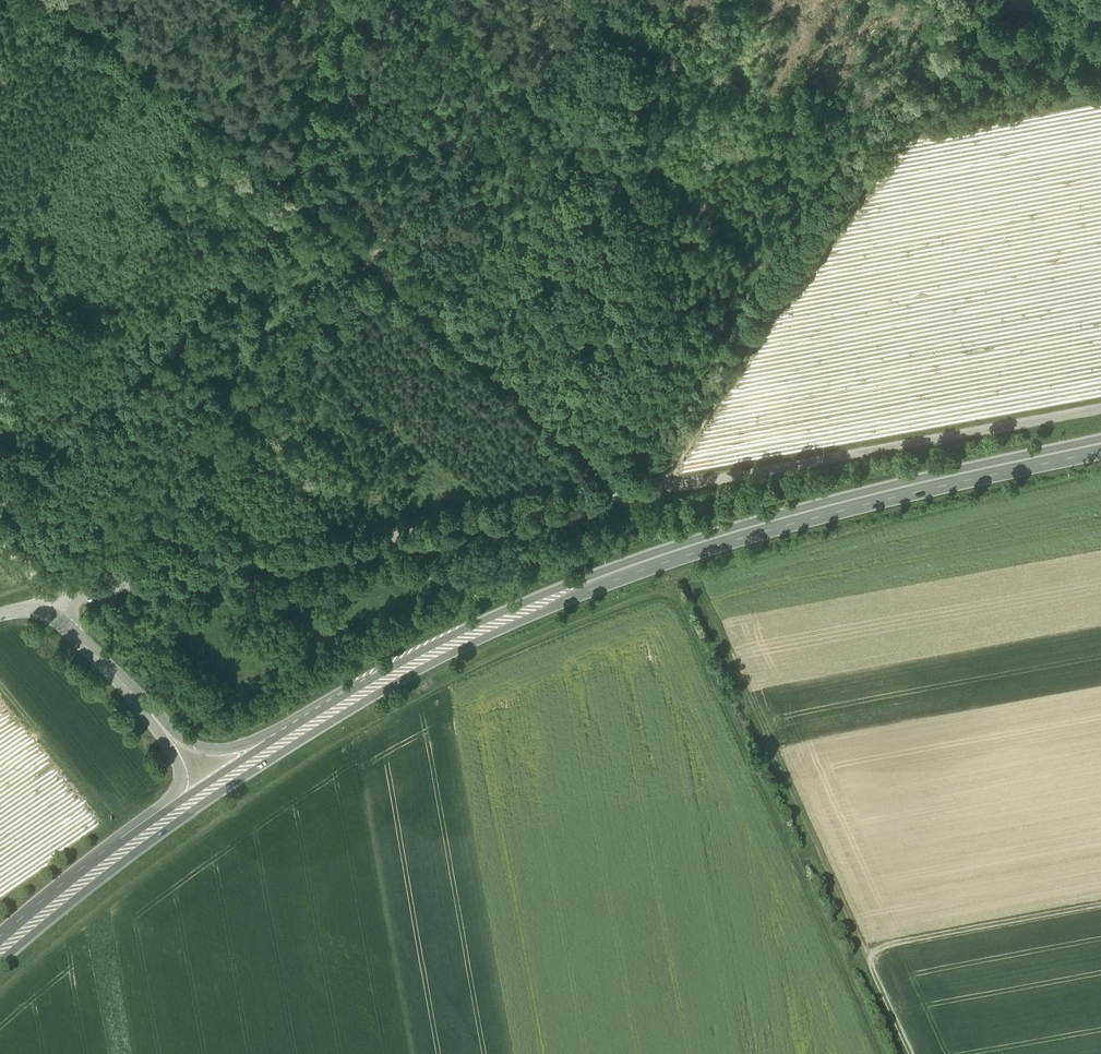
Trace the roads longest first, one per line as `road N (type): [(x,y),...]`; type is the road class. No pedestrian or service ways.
road 1 (track): [(883,1053),(675,590),(487,663),(331,747),(121,888),(0,993)]
road 2 (track): [(61,601),(1100,408)]
road 3 (trunk): [(1100,447),(831,509),(602,579),(479,630),(289,738)]
road 4 (track): [(1100,99),(900,136),(874,155),(644,473),(646,493)]
road 5 (track): [(873,969),(703,580)]
road 6 (track): [(59,0),(371,268)]
road 7 (track): [(371,268),(590,0)]
road 8 (track): [(620,499),(613,481),(371,268)]
road 9 (track): [(911,1053),(873,969),(876,952),(1100,904)]
road 10 (track): [(324,0),(283,190)]
road 11 (trunk): [(143,836),(0,952)]
road 12 (trunk): [(289,738),(143,836)]
road 13 (trunk): [(43,611),(159,723)]
road 14 (track): [(1089,101),(967,23)]
road 15 (trunk): [(289,738),(215,750),(159,723)]
road 16 (trunk): [(159,723),(180,785),(143,836)]

